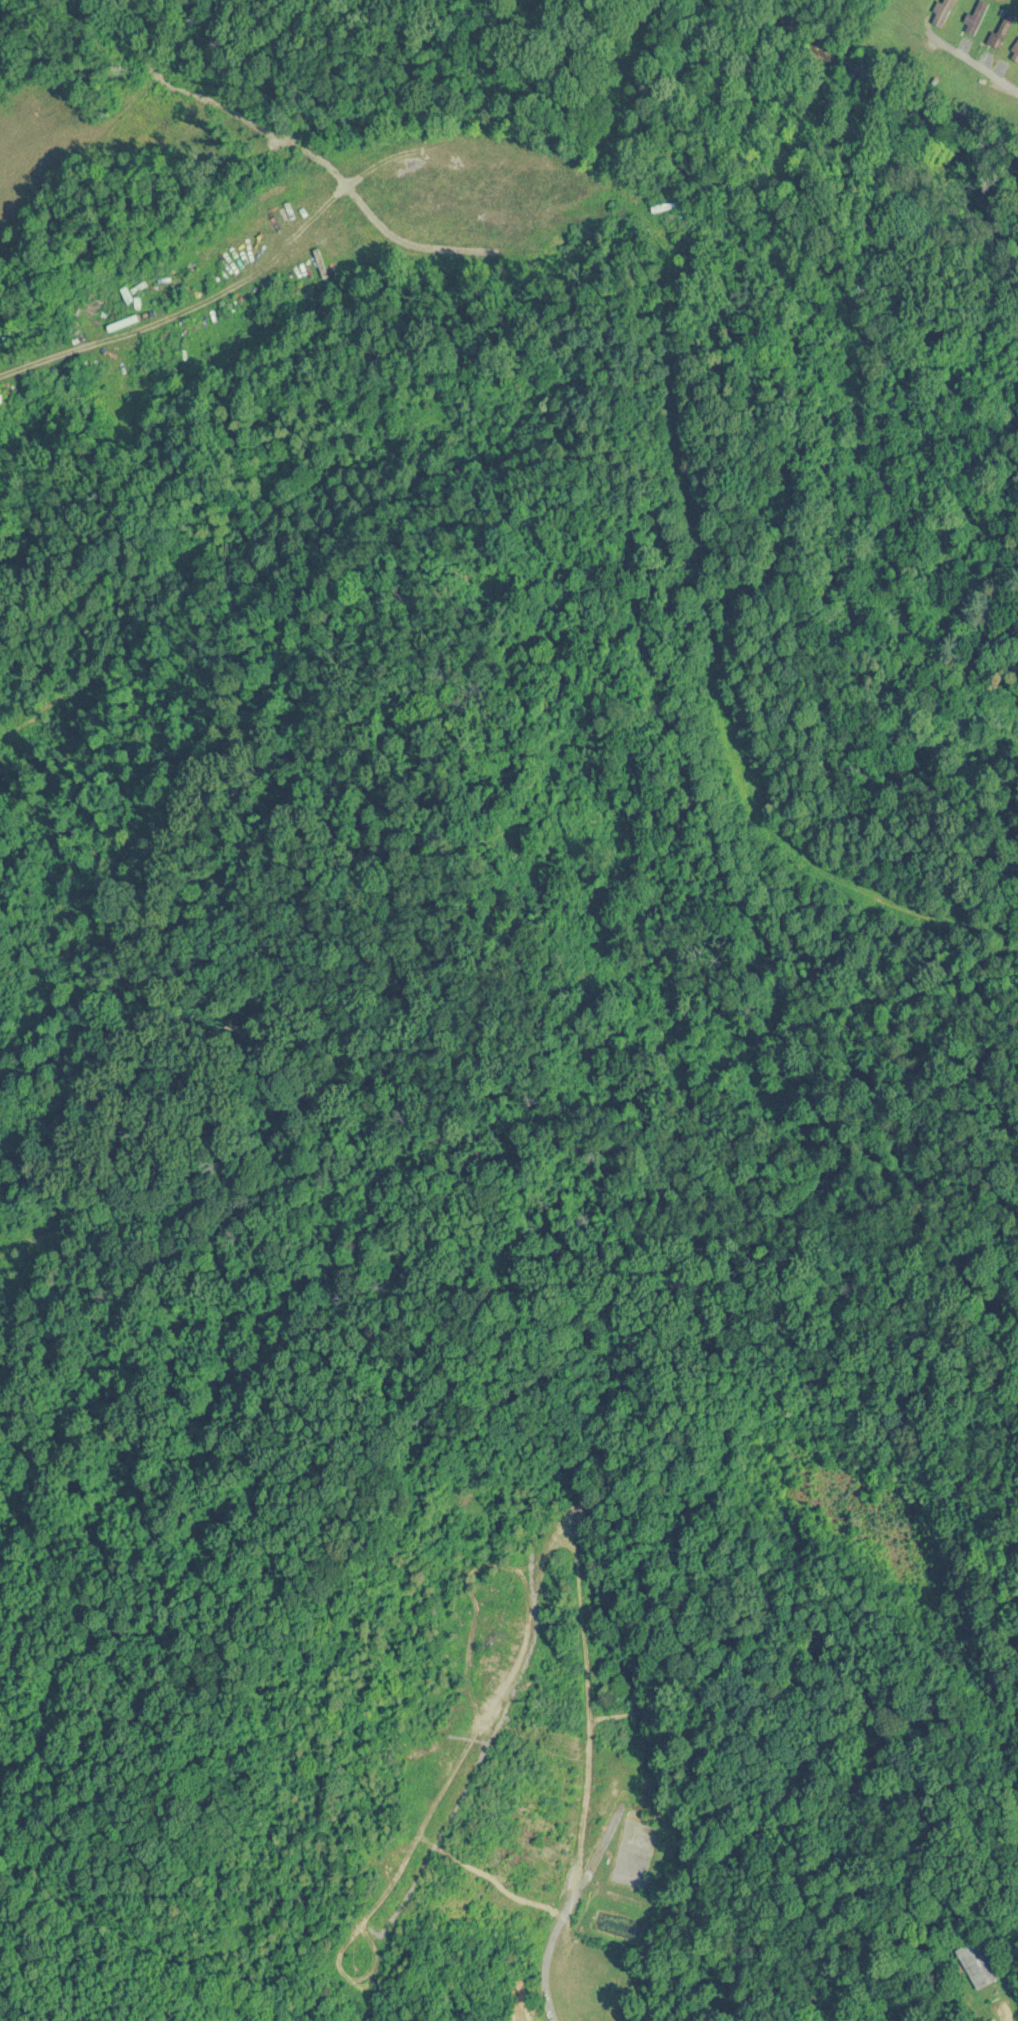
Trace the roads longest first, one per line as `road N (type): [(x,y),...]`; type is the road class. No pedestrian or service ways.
road 1 (residential): [(932,1893),(924,2020)]

